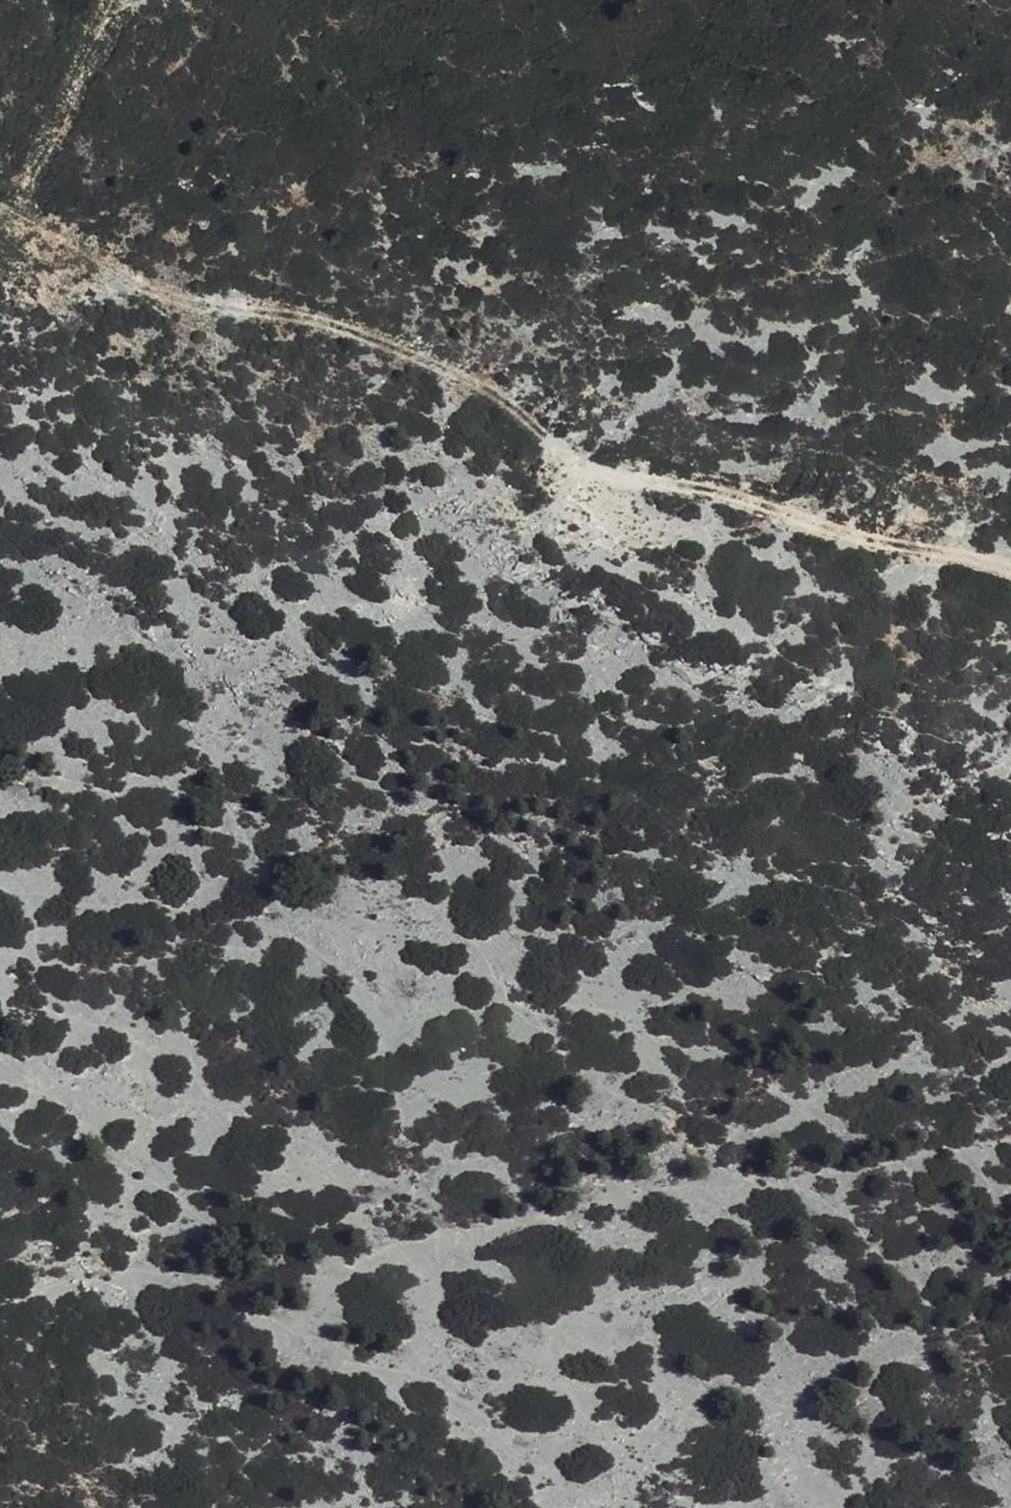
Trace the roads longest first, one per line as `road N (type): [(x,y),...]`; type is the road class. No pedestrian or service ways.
road 1 (track): [(0,208),(160,298),(342,328),(432,364),(499,394),(611,477),(721,493),(823,527),(961,553),(1010,571)]

